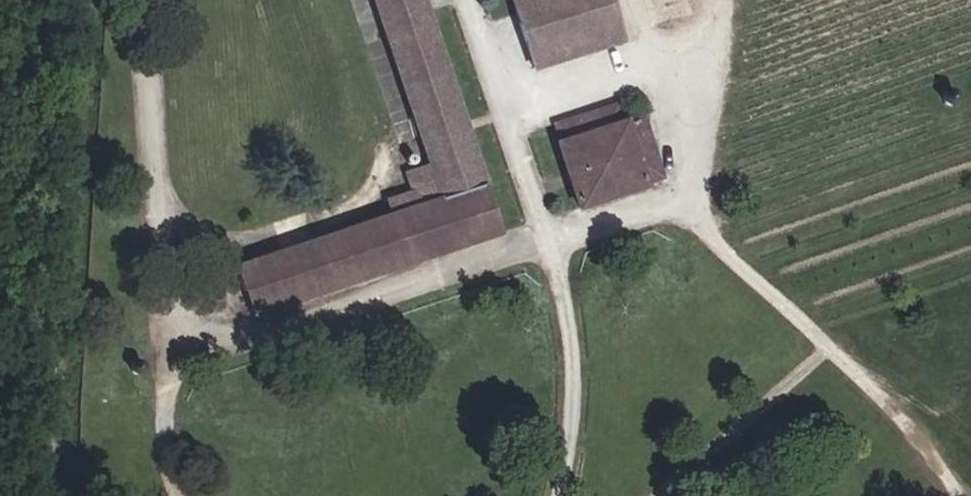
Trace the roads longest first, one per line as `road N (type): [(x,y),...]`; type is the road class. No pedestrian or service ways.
road 1 (residential): [(70,495),(71,387),(104,0)]

